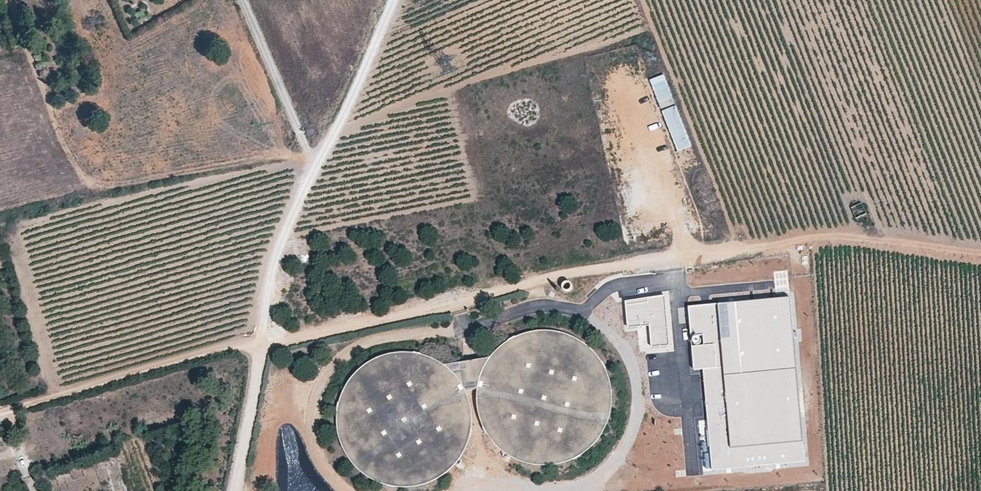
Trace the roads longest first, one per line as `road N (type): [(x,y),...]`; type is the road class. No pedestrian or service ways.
road 1 (track): [(0,414),(204,354),(448,309),(563,276),(867,231),(980,249)]
road 2 (unclassified): [(233,490),(268,273),(393,0)]
road 3 (track): [(10,0),(76,171),(96,185),(322,155)]

